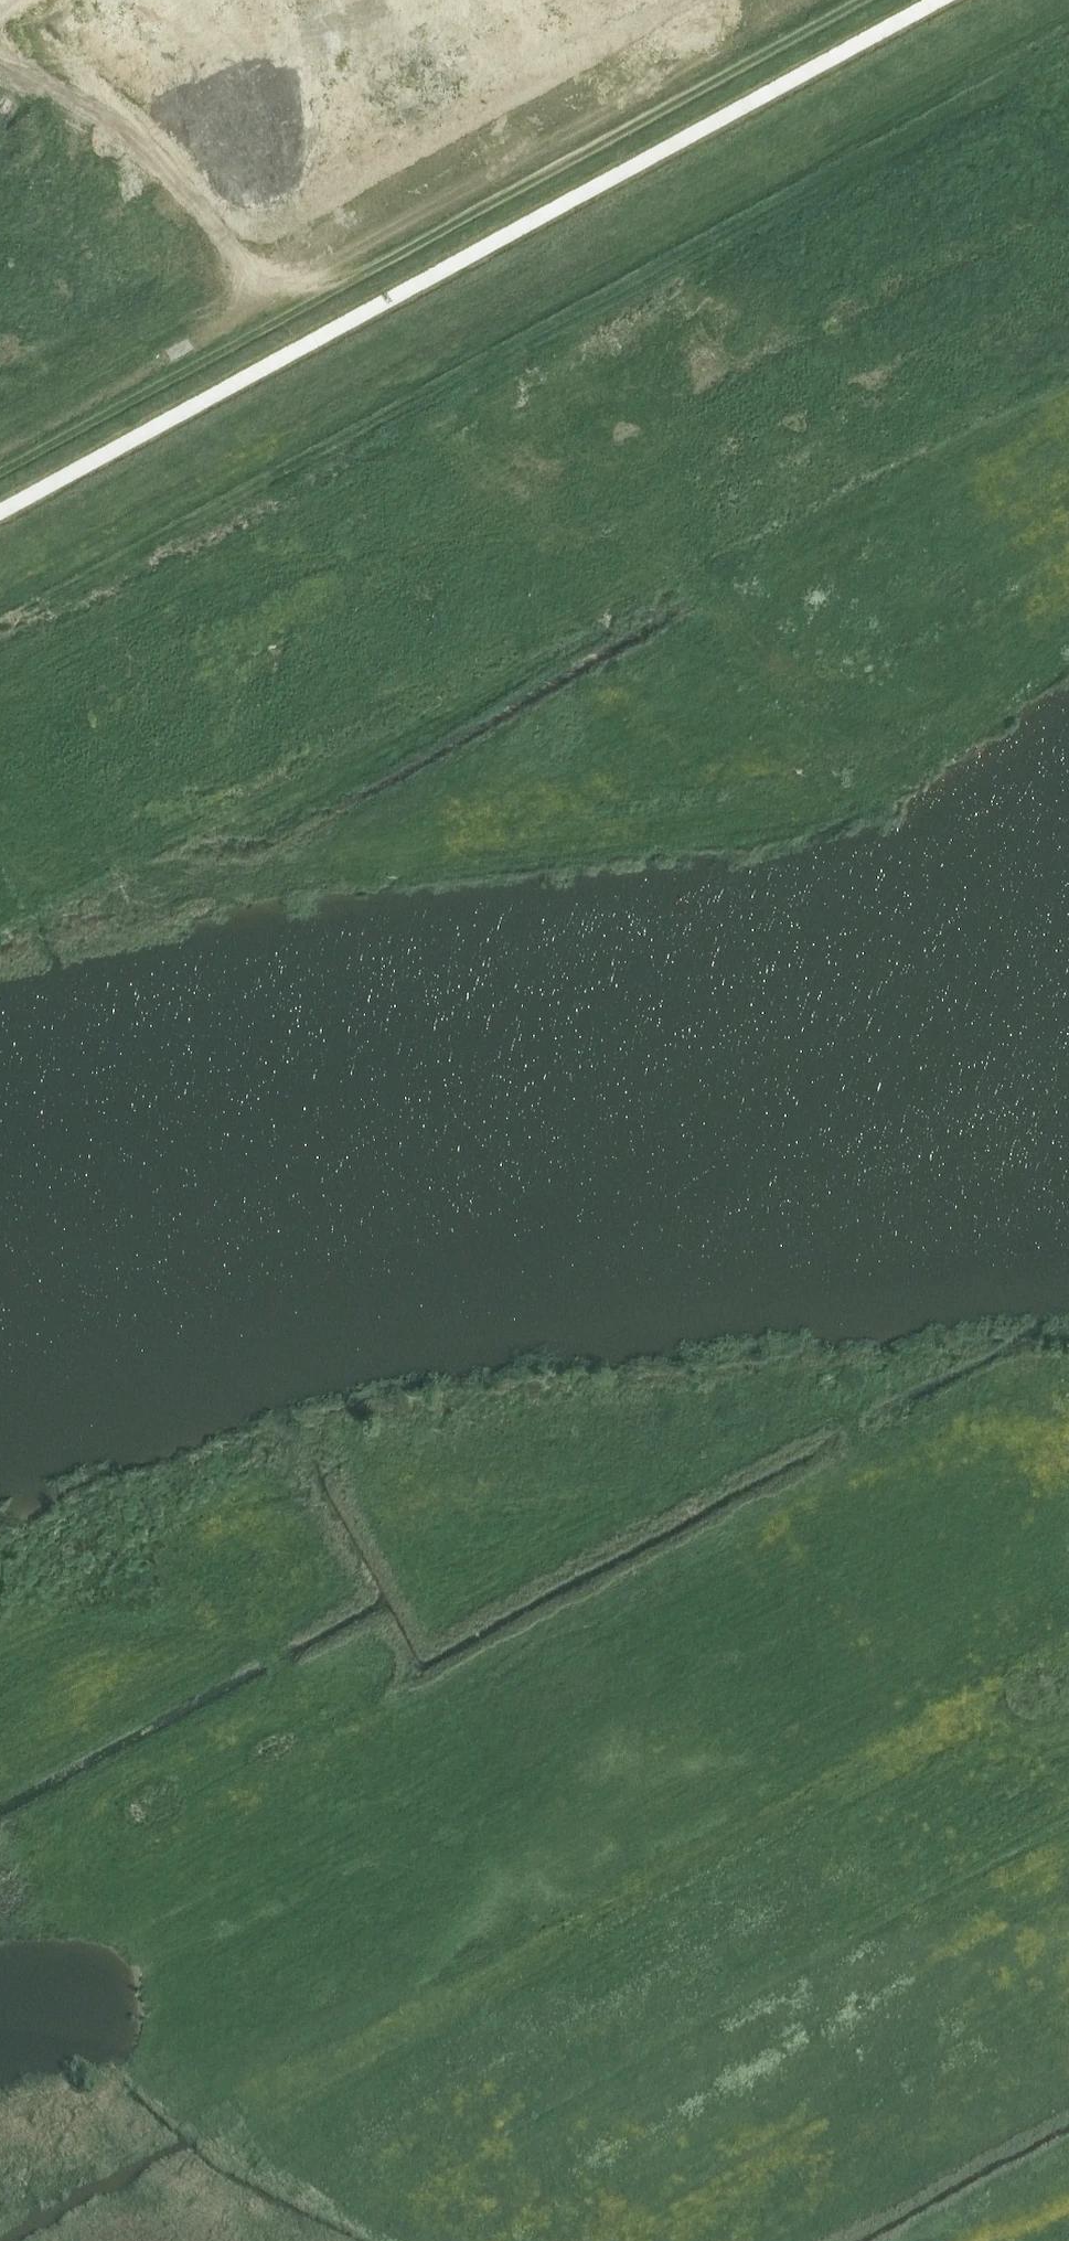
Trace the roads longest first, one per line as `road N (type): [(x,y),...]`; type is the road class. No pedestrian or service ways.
road 1 (track): [(277,321),(866,0)]
road 2 (track): [(277,321),(223,233),(137,128),(0,12)]

